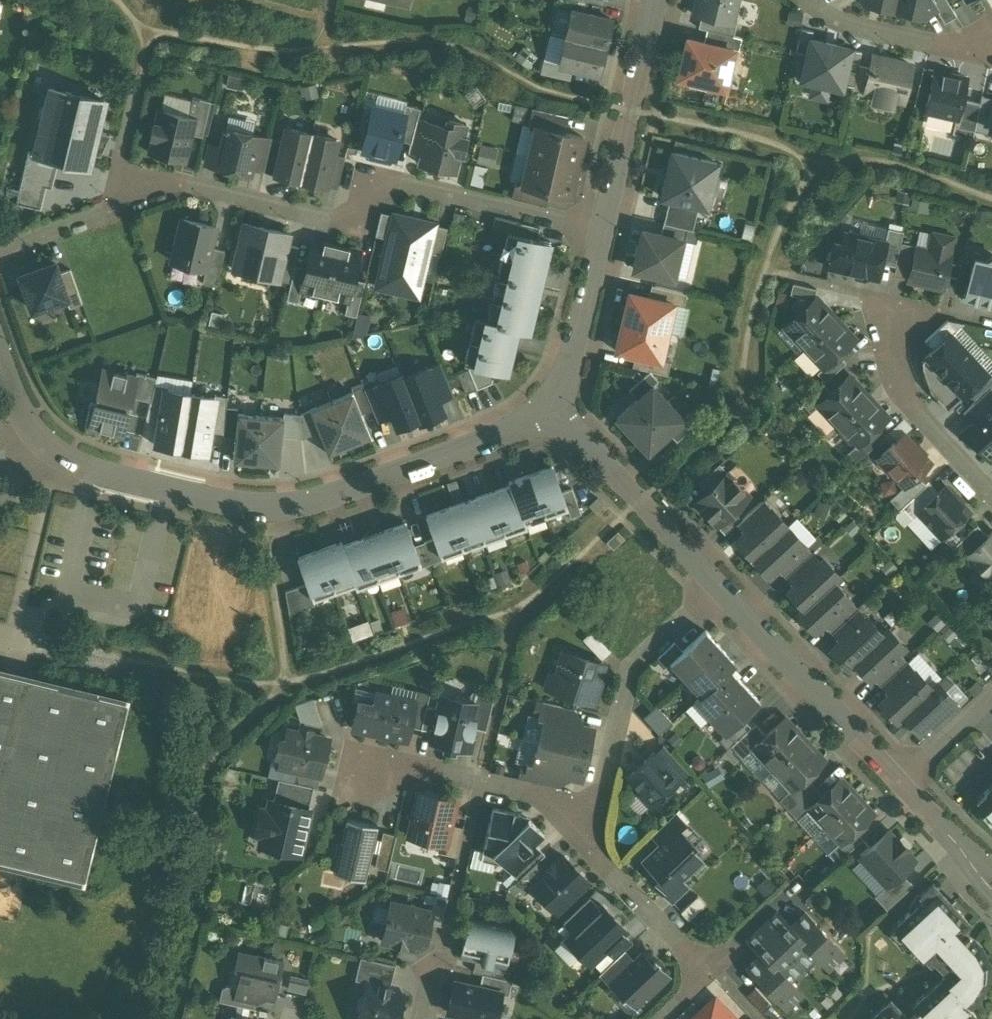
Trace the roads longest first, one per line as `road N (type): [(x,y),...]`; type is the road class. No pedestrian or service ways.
road 1 (residential): [(0,248),(101,212),(120,191),(149,182),(358,224),(369,176),(597,231)]
road 2 (residential): [(546,405),(512,430),(280,506),(84,471),(37,446)]
road 3 (residential): [(592,819),(361,762),(349,810)]
road 4 (residential): [(715,584),(632,666),(592,819)]
road 5 (residential): [(898,780),(715,584)]
road 6 (residential): [(715,584),(546,405)]
road 7 (residential): [(597,231),(651,0)]
road 8 (residential): [(991,489),(916,406),(891,331),(896,300)]
road 9 (residential): [(803,0),(824,16),(979,54),(991,45)]
road 10 (residential): [(592,819),(597,862),(700,971)]
road 11 (residential): [(546,405),(564,372),(597,231)]
road 12 (residential): [(991,885),(898,780)]
road 13 (residential): [(700,971),(793,883)]
road 14 (residential): [(898,780),(991,693)]
road 15 (residential): [(424,1018),(454,896)]

